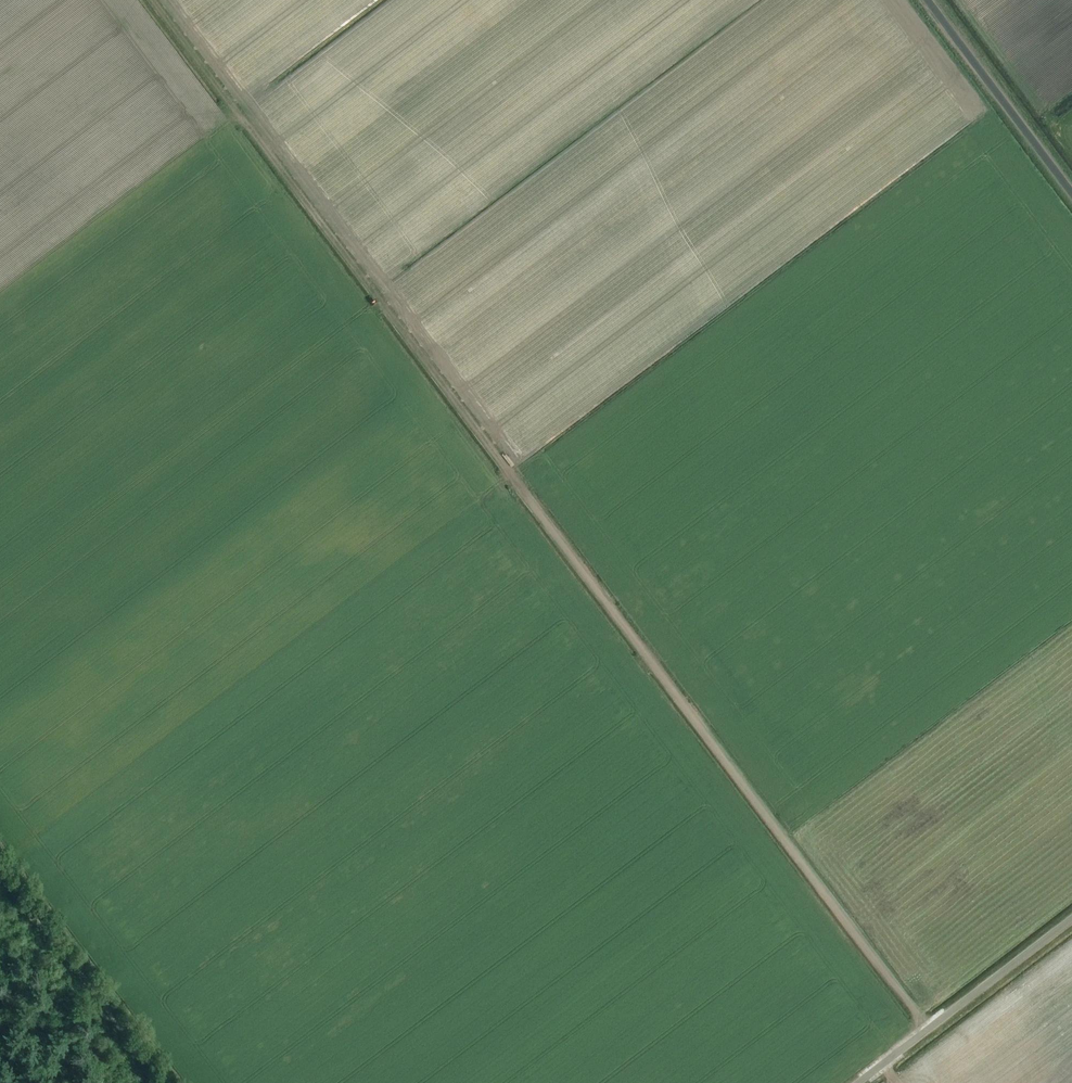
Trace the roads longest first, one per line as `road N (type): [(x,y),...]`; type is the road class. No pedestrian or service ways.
road 1 (unclassified): [(863,1082),(1071,918)]
road 2 (track): [(0,886),(149,1082)]
road 3 (unclassified): [(1071,194),(927,0)]

